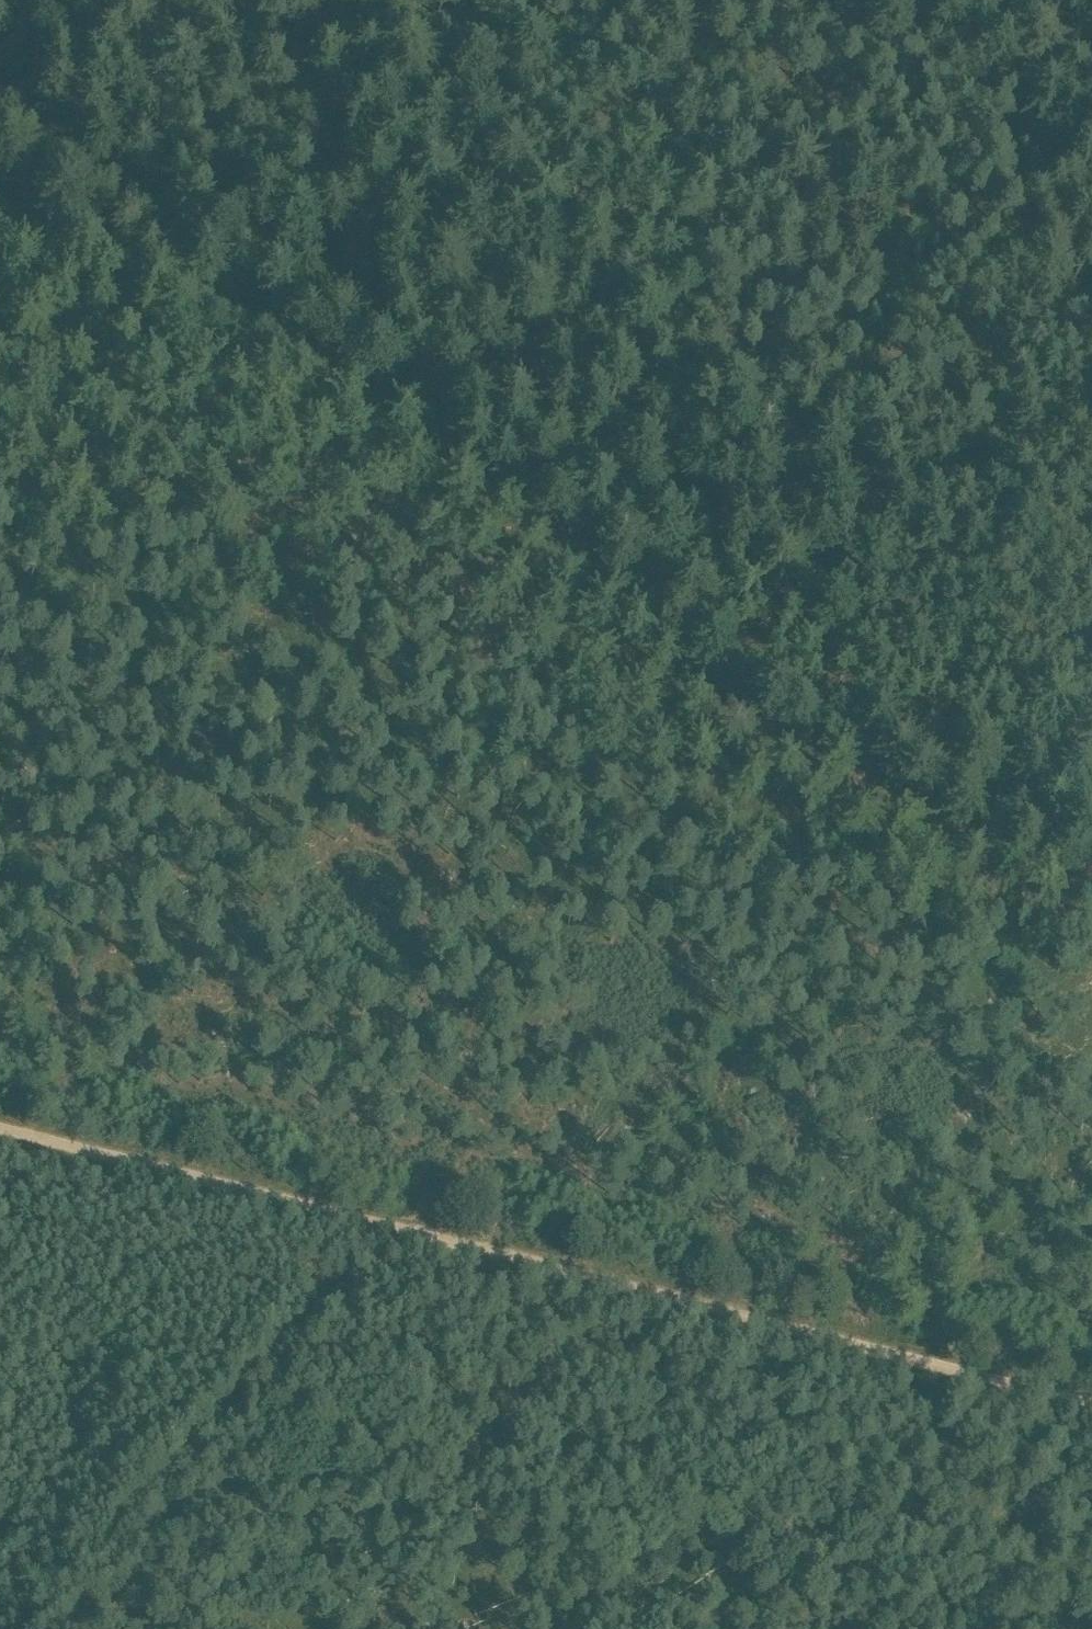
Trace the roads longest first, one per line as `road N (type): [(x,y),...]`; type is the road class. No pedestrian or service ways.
road 1 (track): [(0,210),(337,361),(668,659),(911,810),(1091,887)]
road 2 (track): [(1091,1400),(0,1127)]

